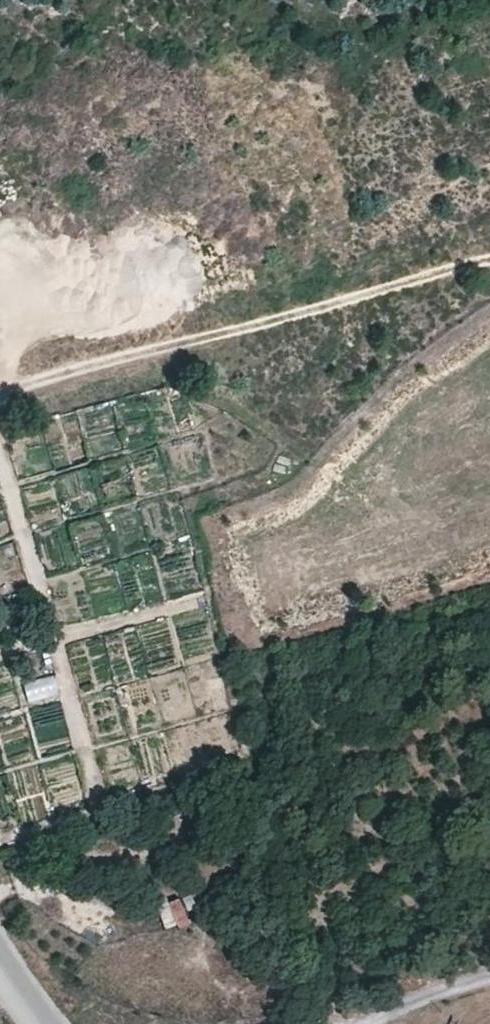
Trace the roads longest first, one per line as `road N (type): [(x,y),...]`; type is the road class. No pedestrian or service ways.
road 1 (track): [(0,385),(489,254)]
road 2 (track): [(371,1023),(489,979)]

